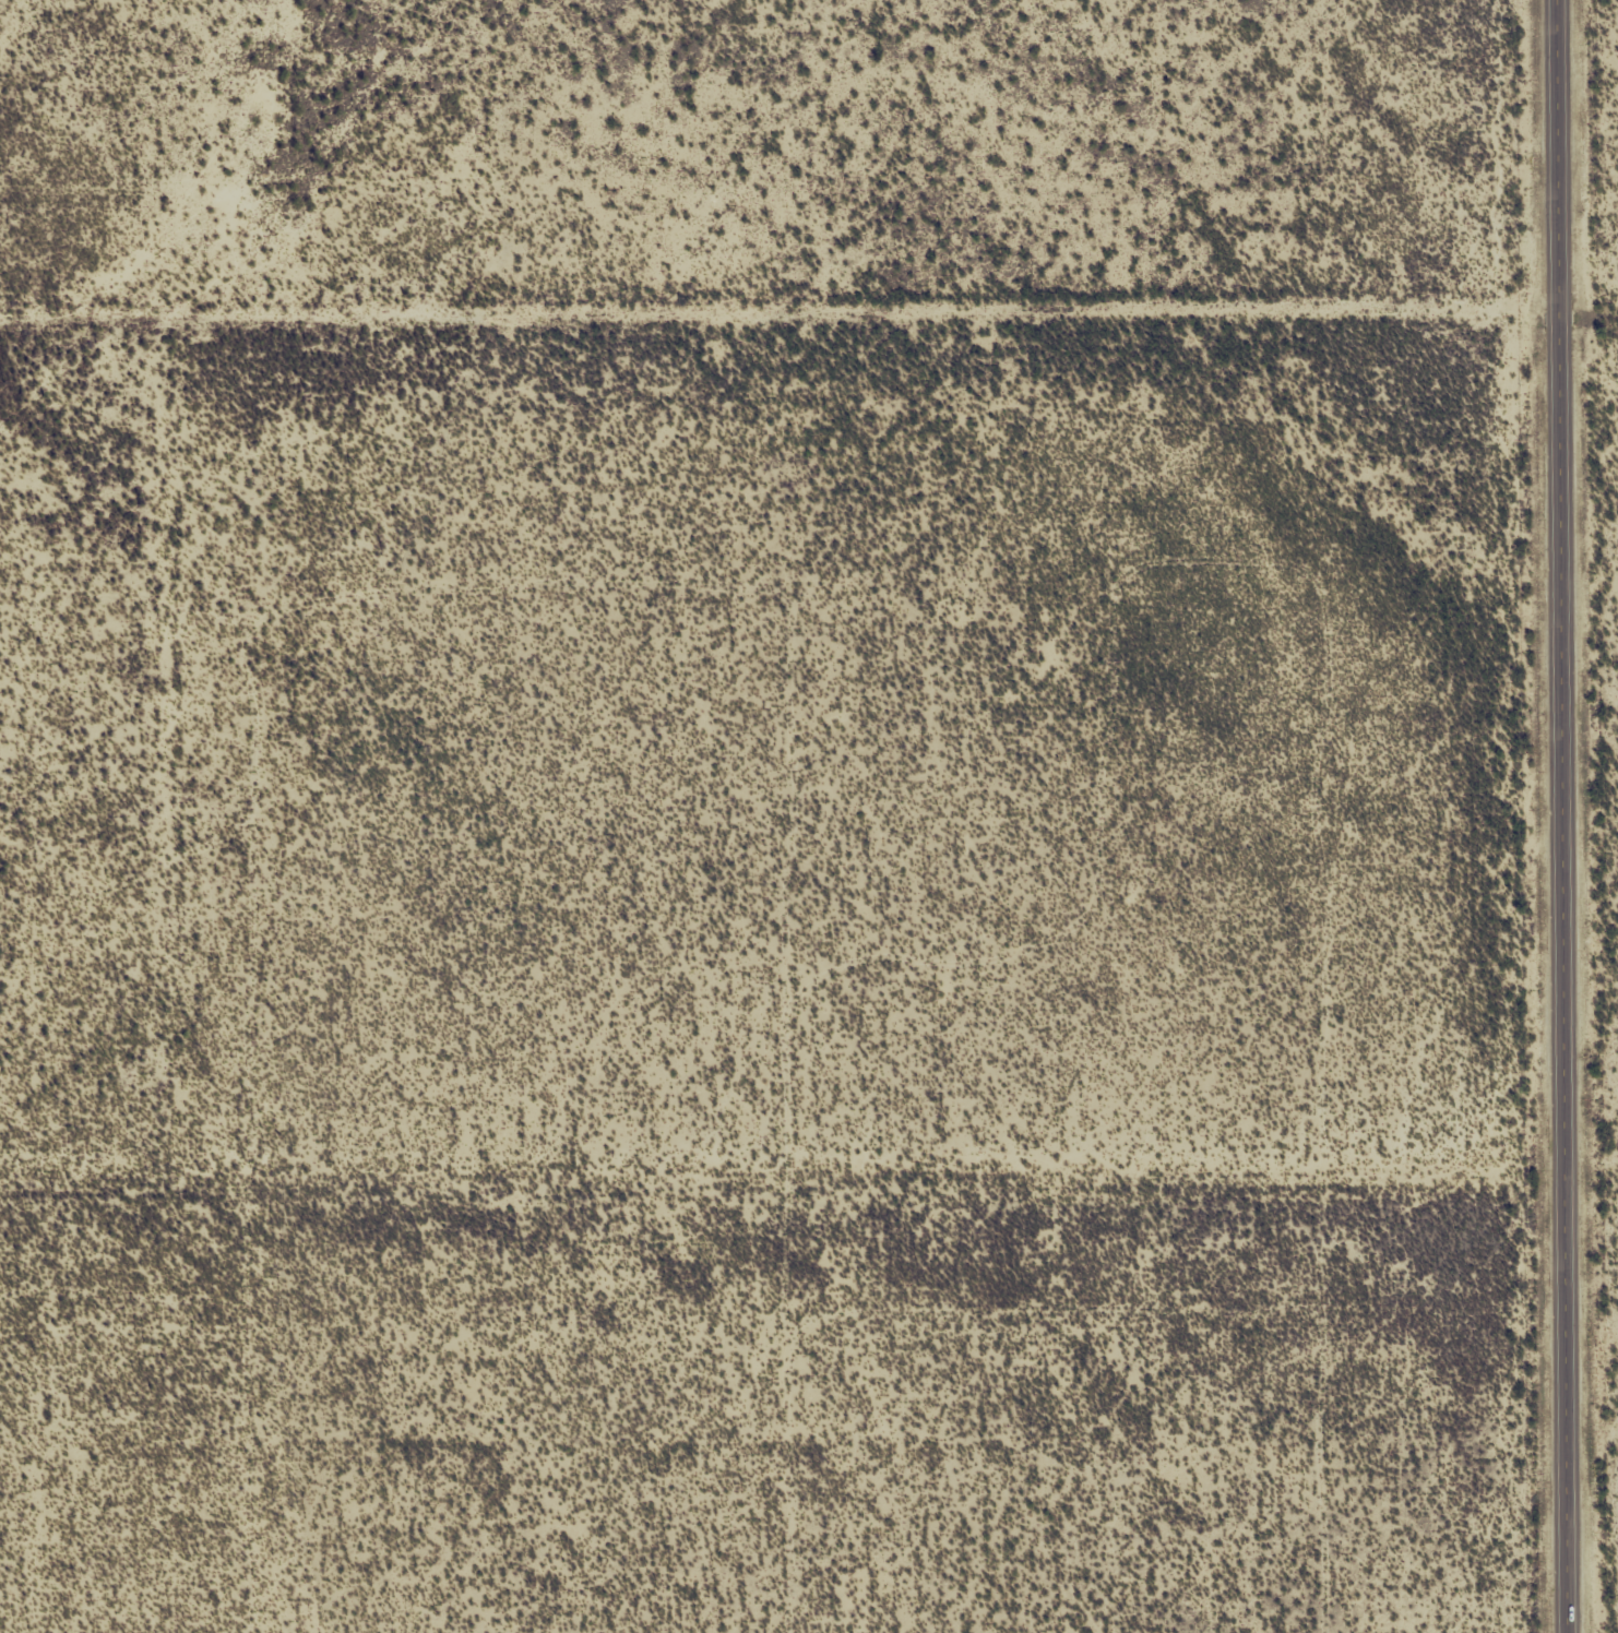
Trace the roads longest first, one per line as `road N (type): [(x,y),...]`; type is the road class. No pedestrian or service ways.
road 1 (secondary): [(1568,1632),(1558,0)]

